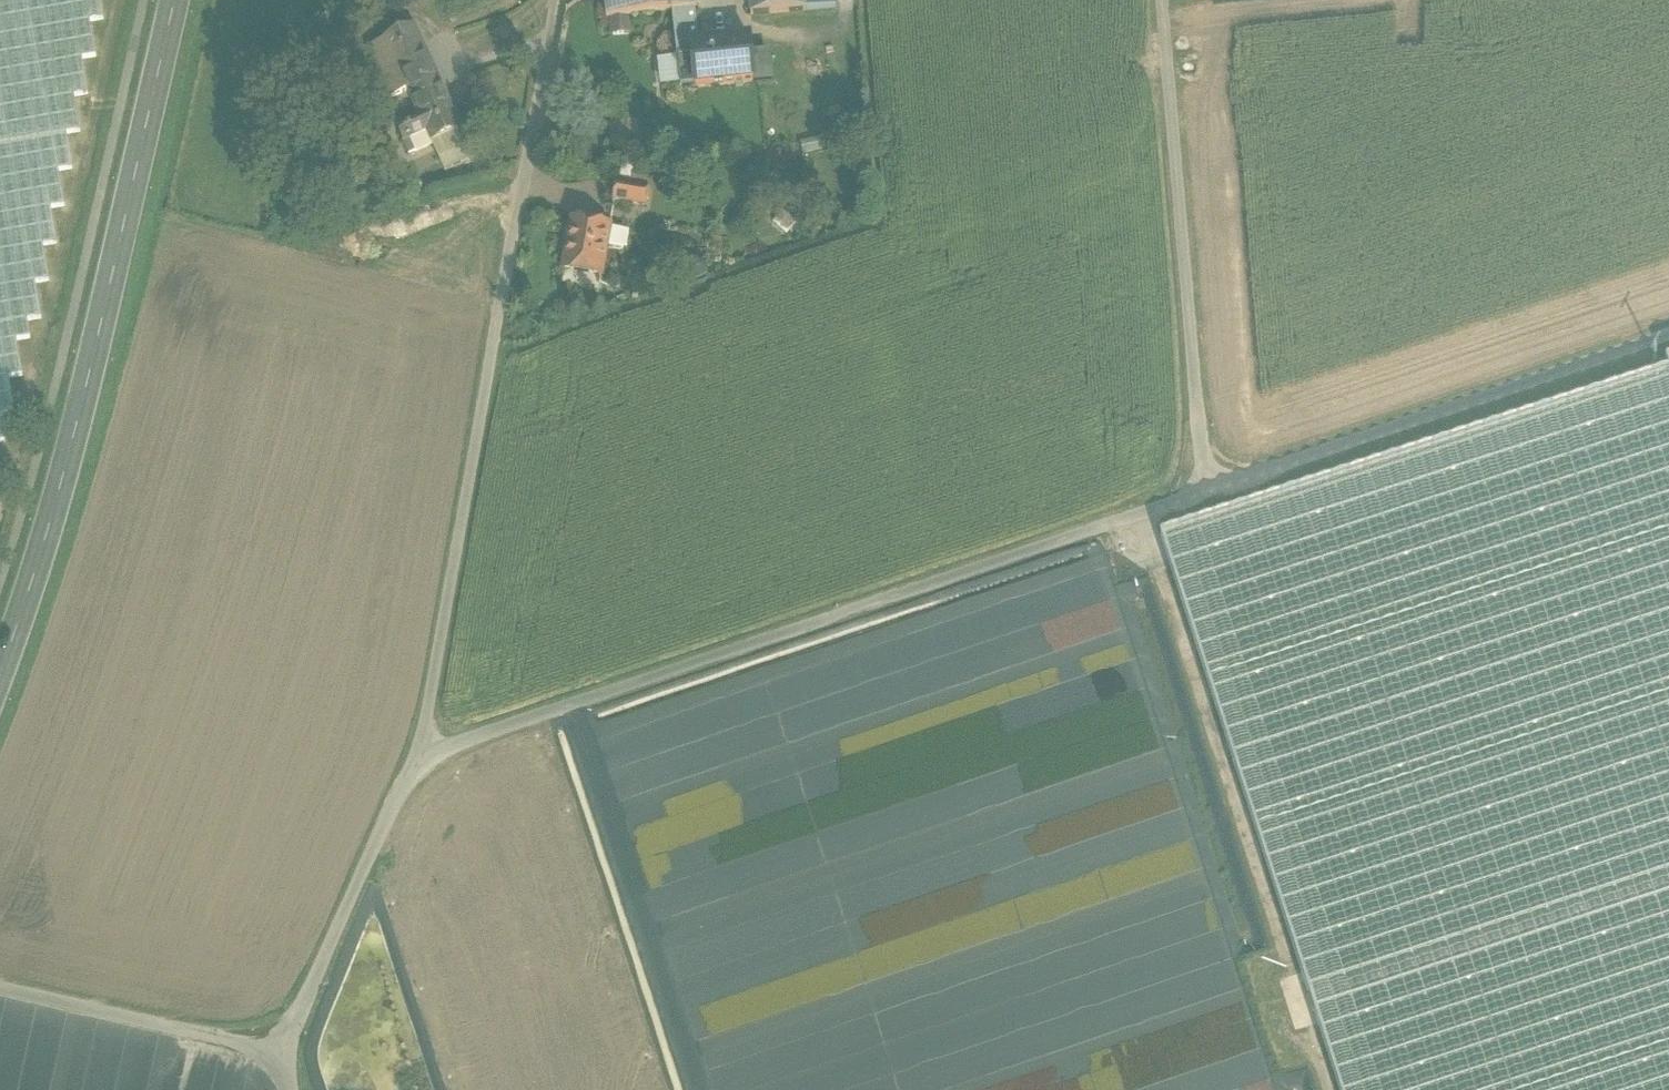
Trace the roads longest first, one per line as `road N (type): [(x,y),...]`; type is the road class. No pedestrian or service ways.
road 1 (track): [(276,1059),(420,756),(559,0)]
road 2 (track): [(420,756),(1205,494)]
road 3 (secondary): [(0,662),(108,294),(175,0)]
road 4 (track): [(1138,516),(1325,1089)]
road 5 (track): [(1166,0),(1205,494)]
road 6 (track): [(1205,494),(1668,338)]
road 7 (track): [(572,705),(700,1089)]
road 8 (track): [(276,1059),(0,989)]

